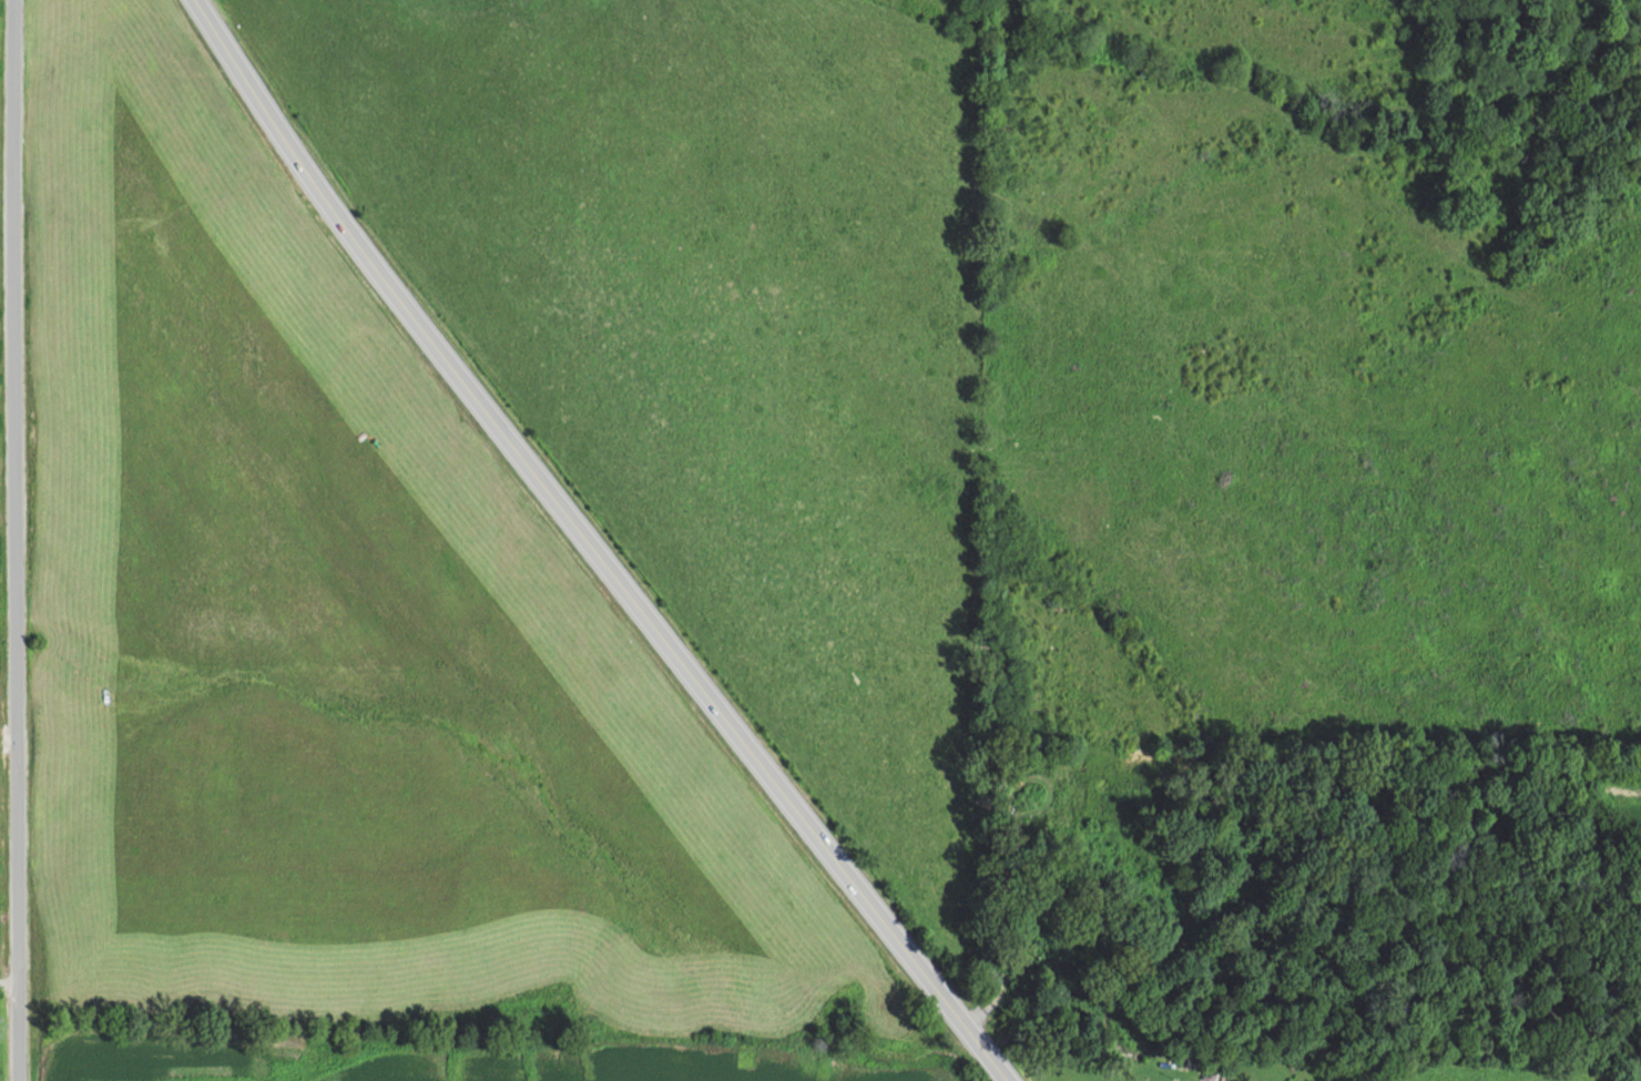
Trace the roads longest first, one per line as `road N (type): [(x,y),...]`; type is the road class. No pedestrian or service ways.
road 1 (primary): [(197,0),(318,183),(1008,1080)]
road 2 (residential): [(7,1080),(16,0)]

